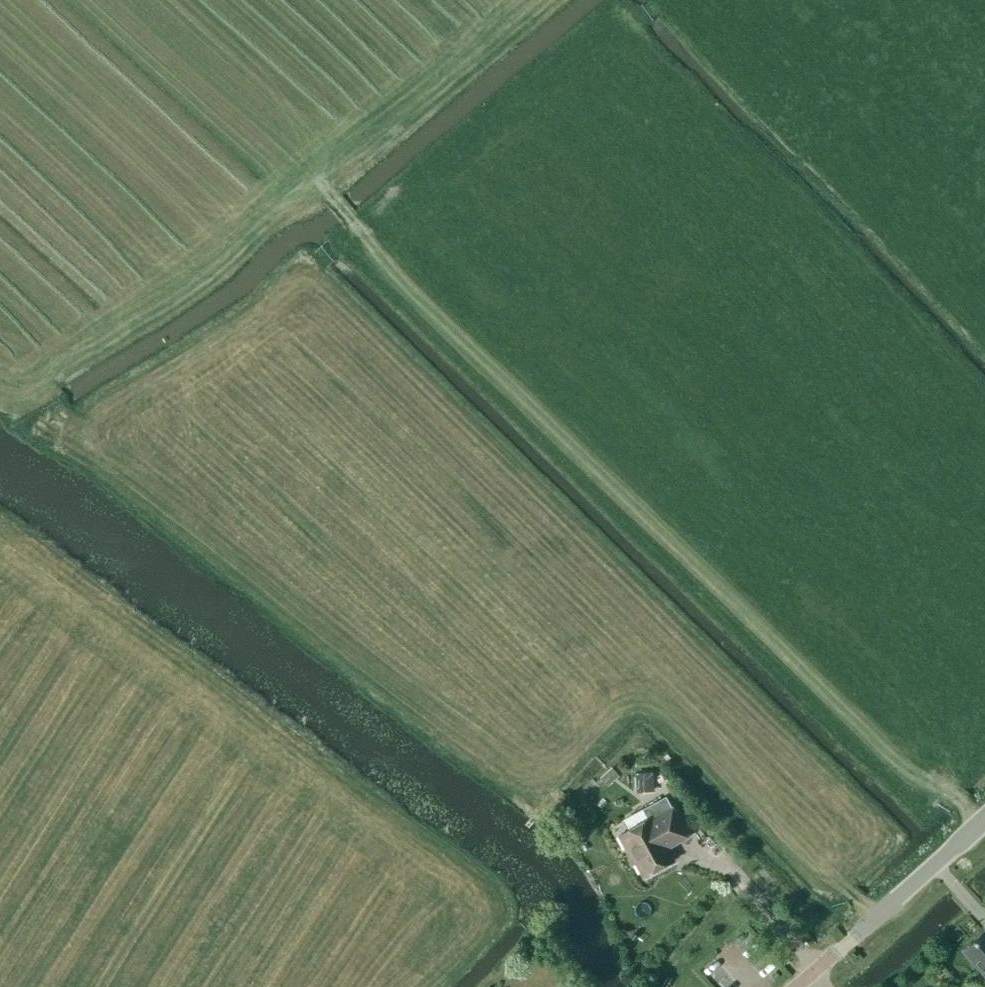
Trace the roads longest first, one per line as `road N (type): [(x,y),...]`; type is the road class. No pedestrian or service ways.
road 1 (tertiary): [(800,986),(984,818)]

